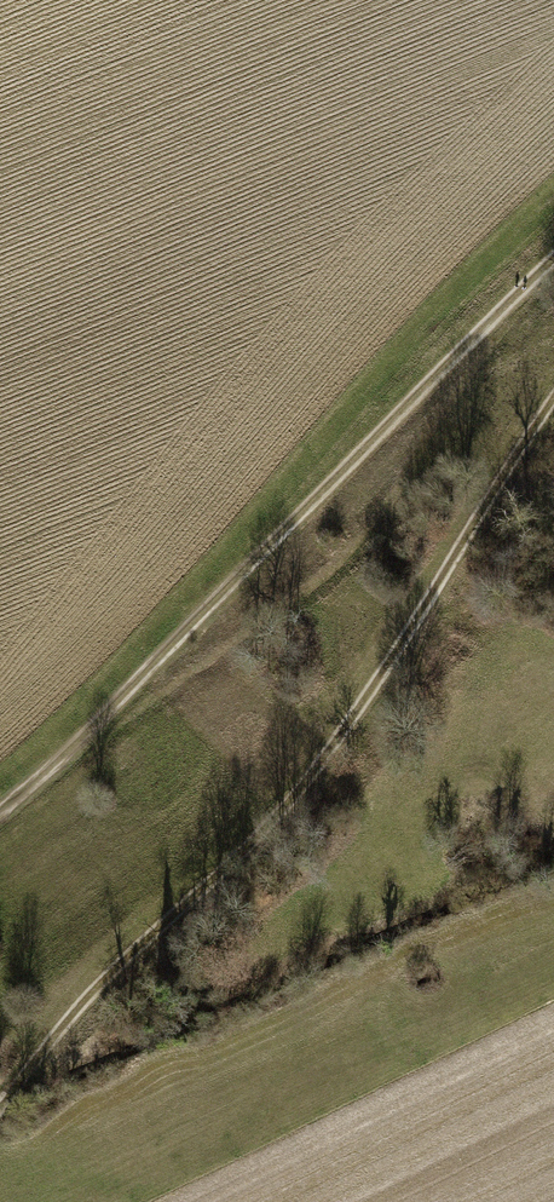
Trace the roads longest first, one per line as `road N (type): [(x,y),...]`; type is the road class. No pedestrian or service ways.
road 1 (track): [(553,408),(294,797),(63,1016),(0,1097)]
road 2 (track): [(0,814),(553,261)]

